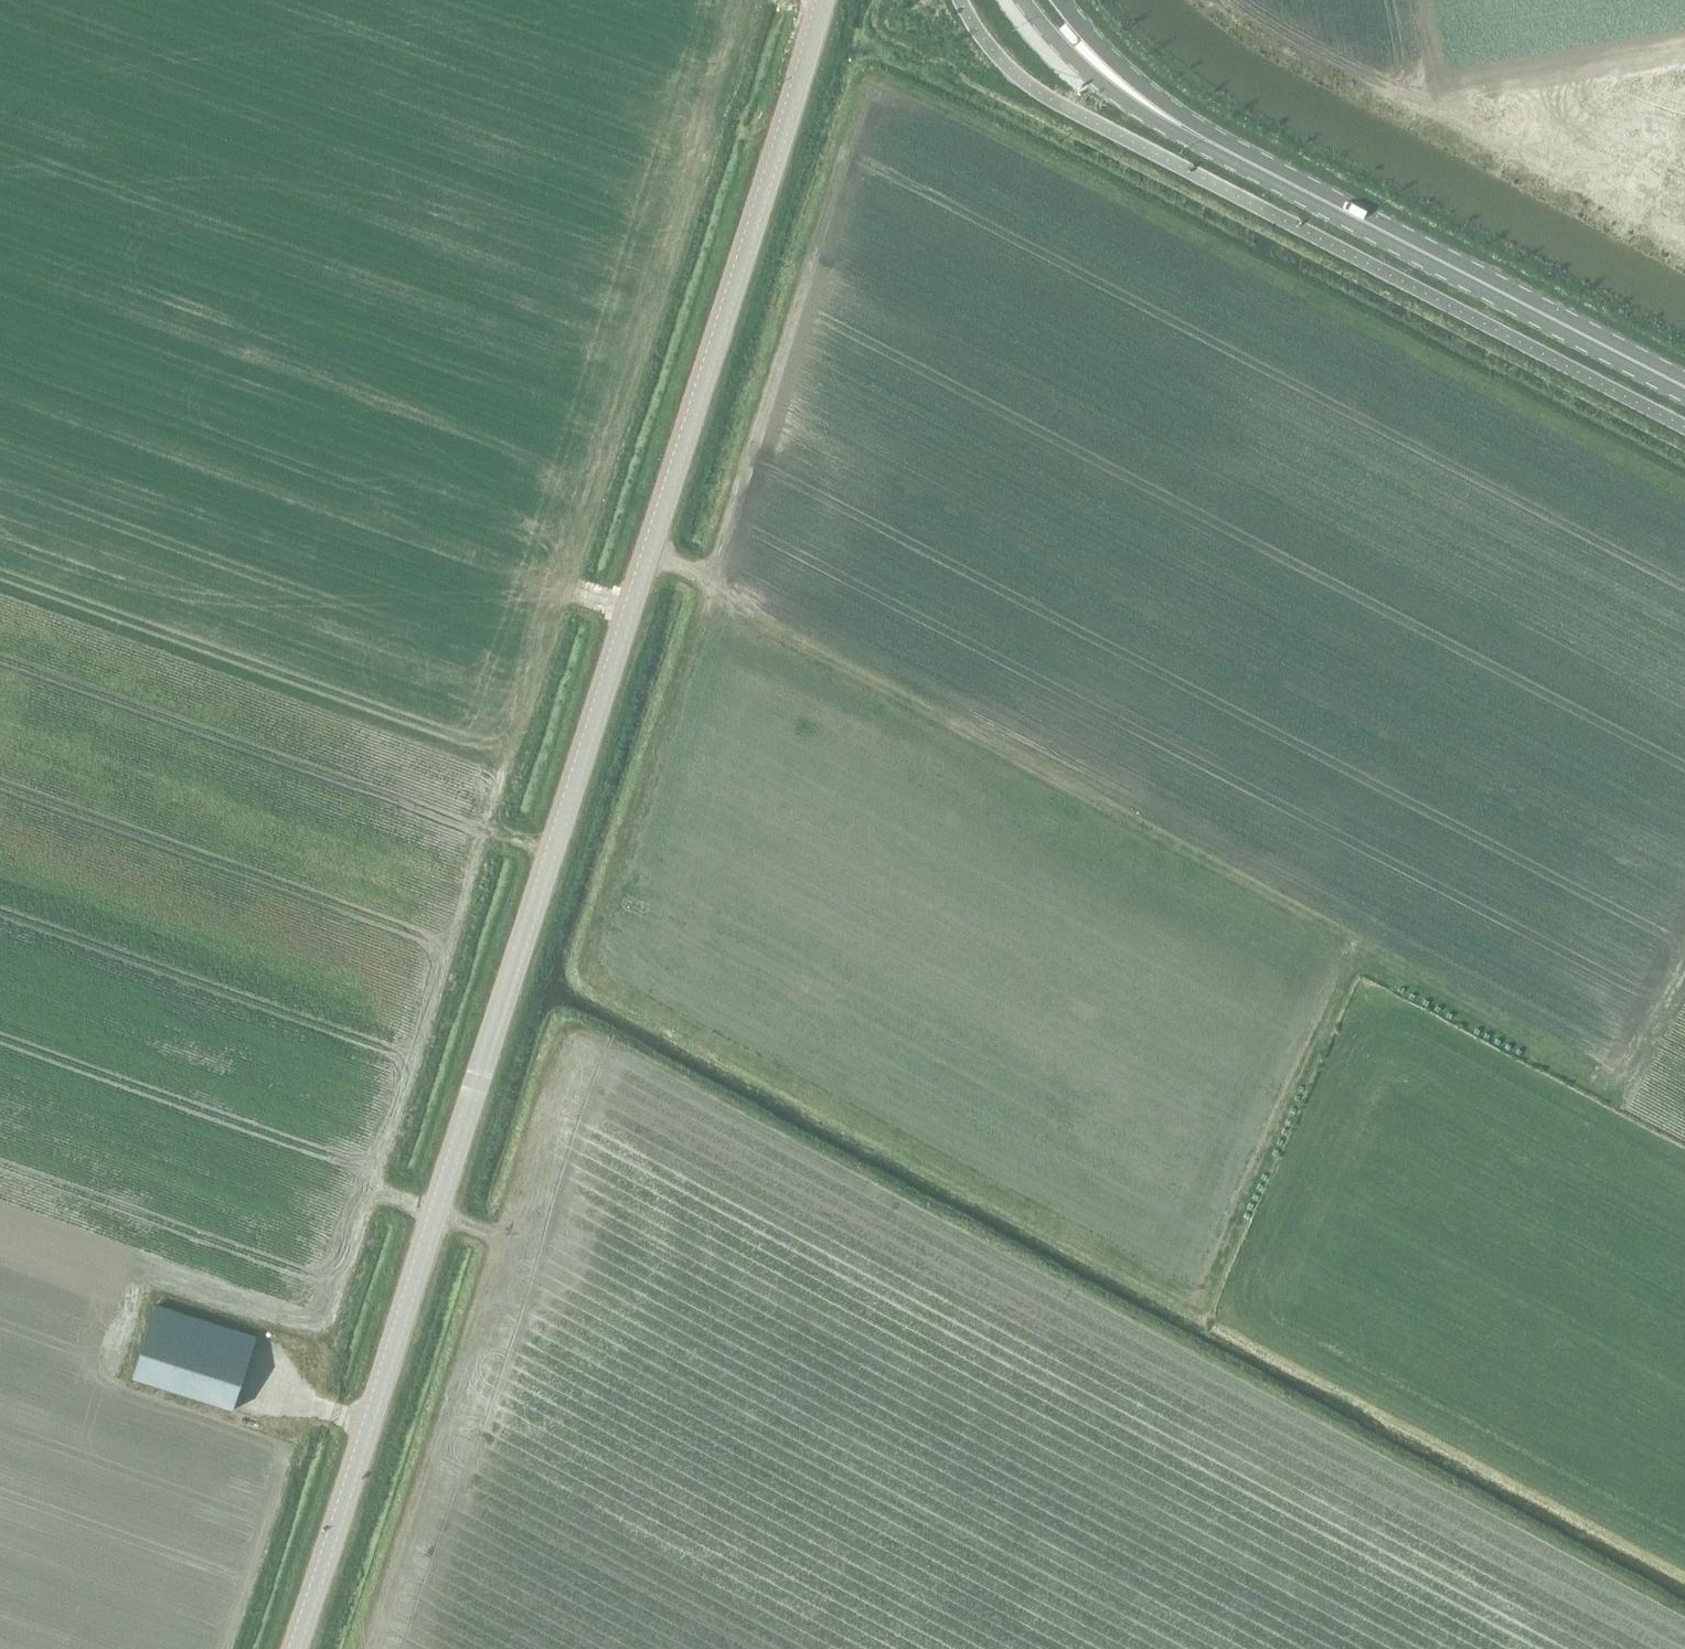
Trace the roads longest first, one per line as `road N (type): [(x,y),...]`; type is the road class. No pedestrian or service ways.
road 1 (unclassified): [(295,1648),(823,0)]
road 2 (unclassified): [(1090,58),(1288,180),(1684,385)]

